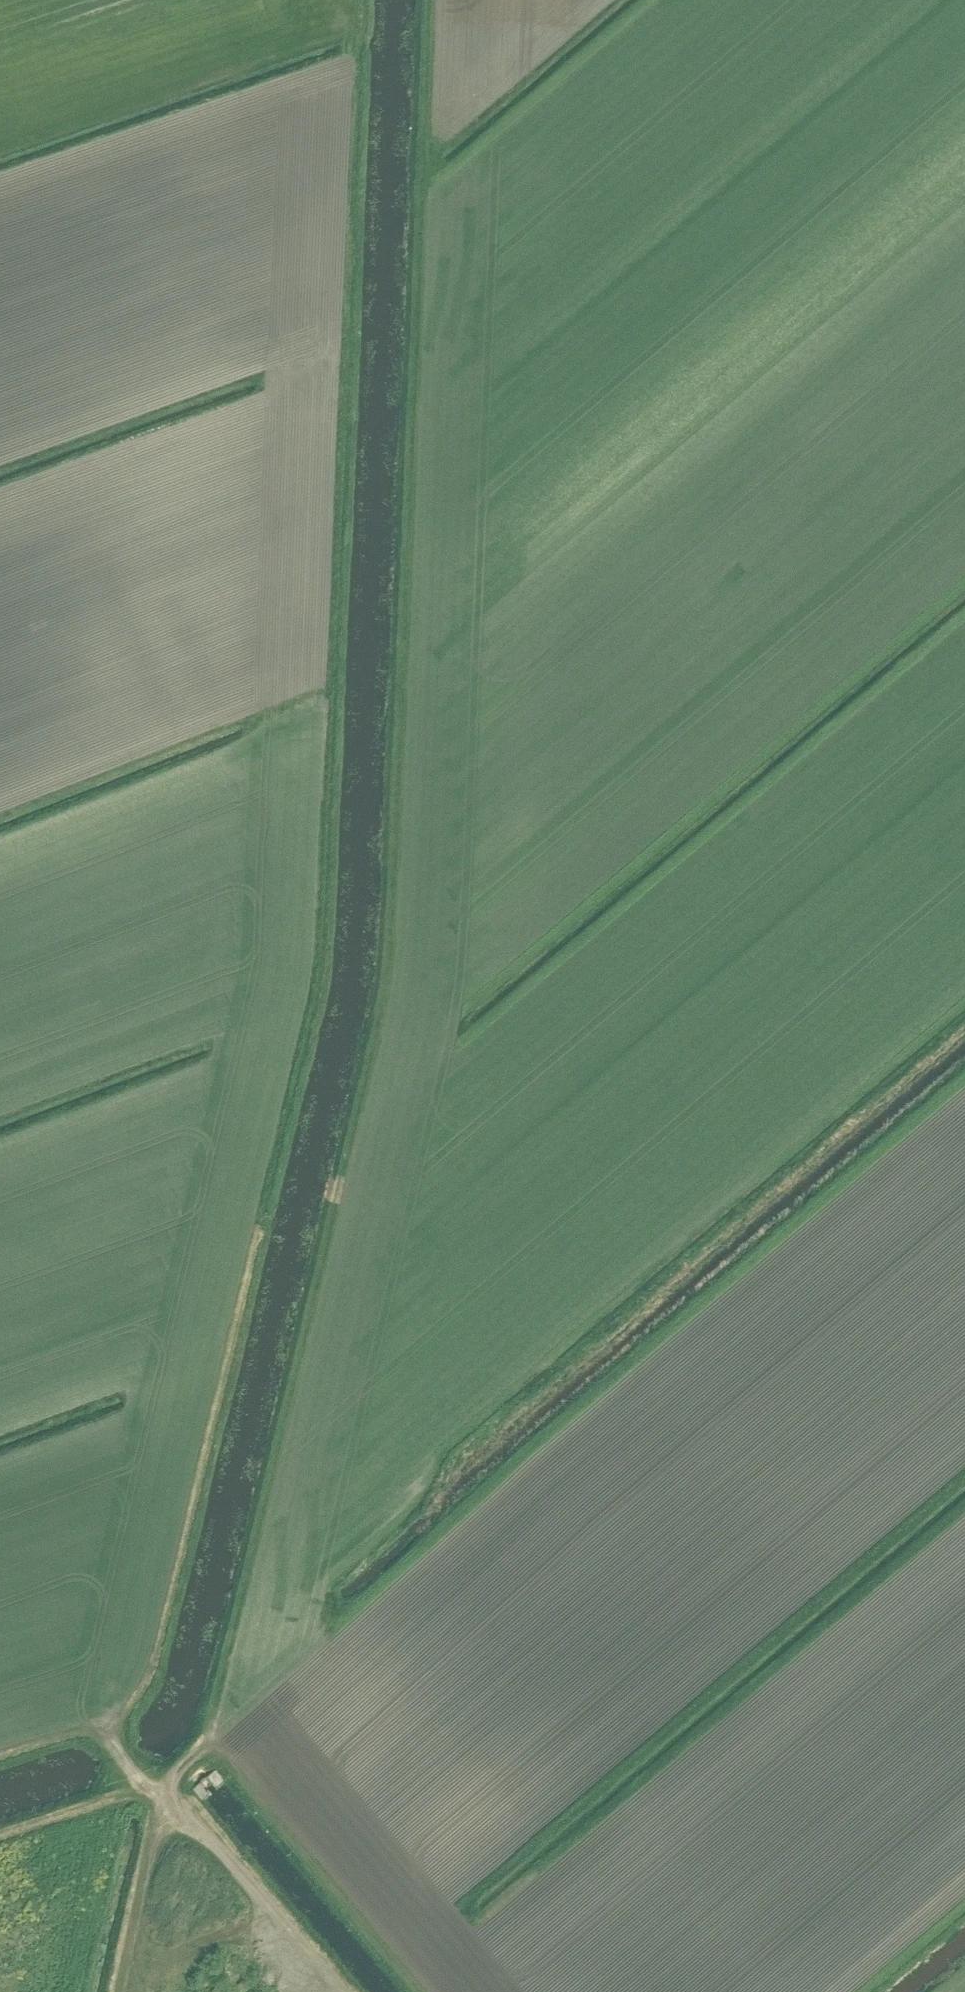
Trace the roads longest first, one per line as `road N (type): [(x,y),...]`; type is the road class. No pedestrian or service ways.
road 1 (track): [(429,0),(376,1019),(234,1601),(211,1729),(199,1751),(148,1784)]
road 2 (track): [(148,1784),(217,1841),(345,1991)]
road 3 (track): [(148,1784),(150,1850),(116,1991)]
road 4 (track): [(0,1835),(148,1784)]

